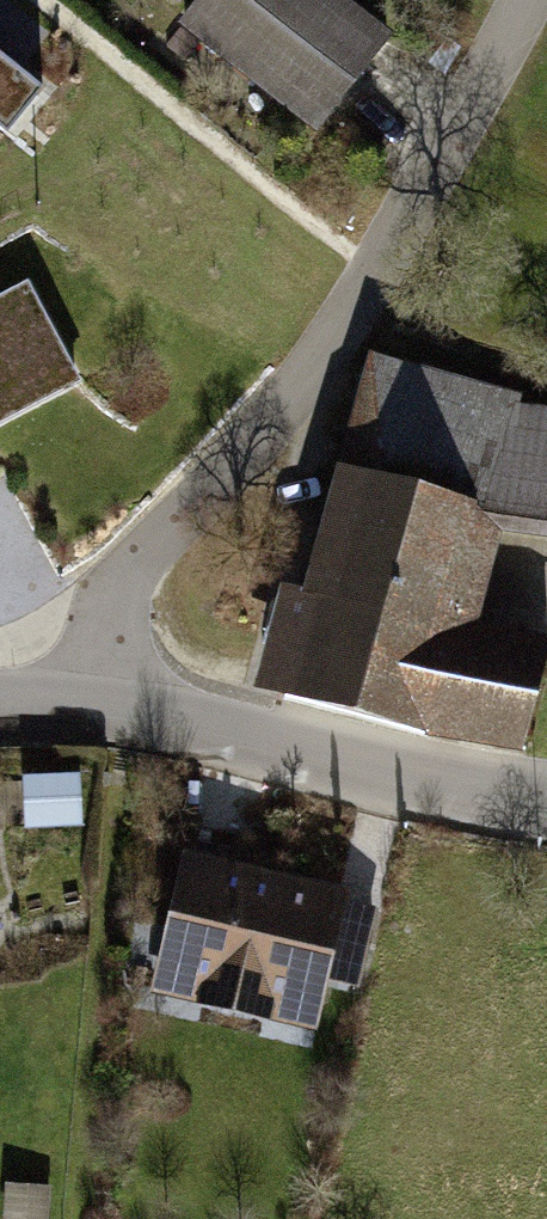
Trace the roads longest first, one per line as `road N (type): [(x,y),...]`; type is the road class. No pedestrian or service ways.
road 1 (residential): [(527,0),(328,343),(139,564),(128,601),(120,709)]
road 2 (residential): [(546,792),(120,709)]
road 3 (residential): [(120,709),(0,701)]

